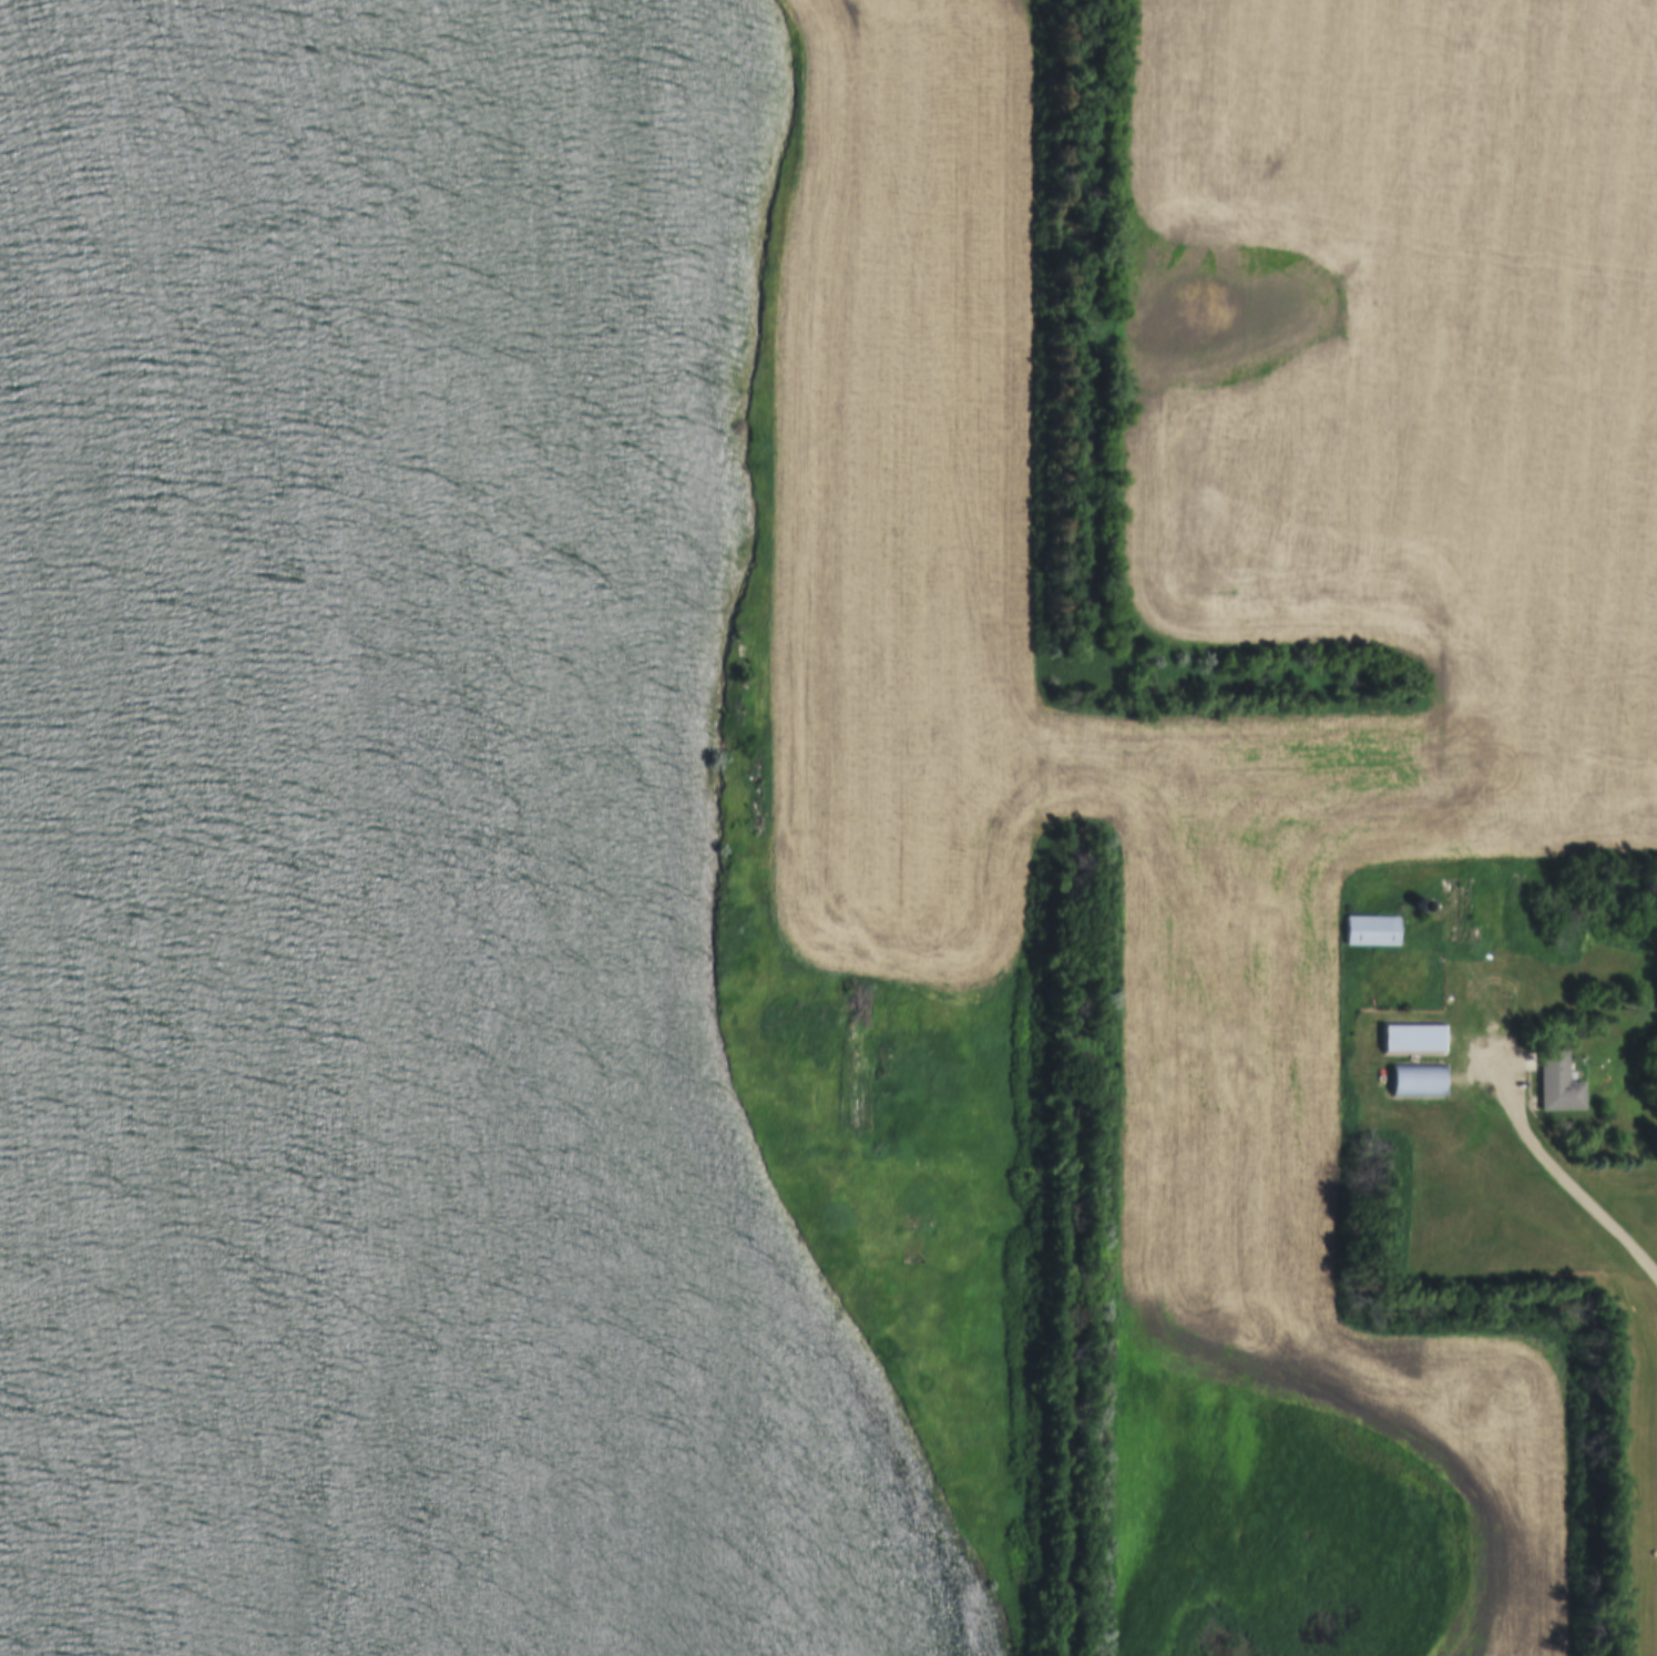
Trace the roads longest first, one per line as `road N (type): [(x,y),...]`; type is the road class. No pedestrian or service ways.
road 1 (track): [(1184,1031),(1261,1042),(1323,1062),(1357,1076),(1388,1106),(1511,1103)]

